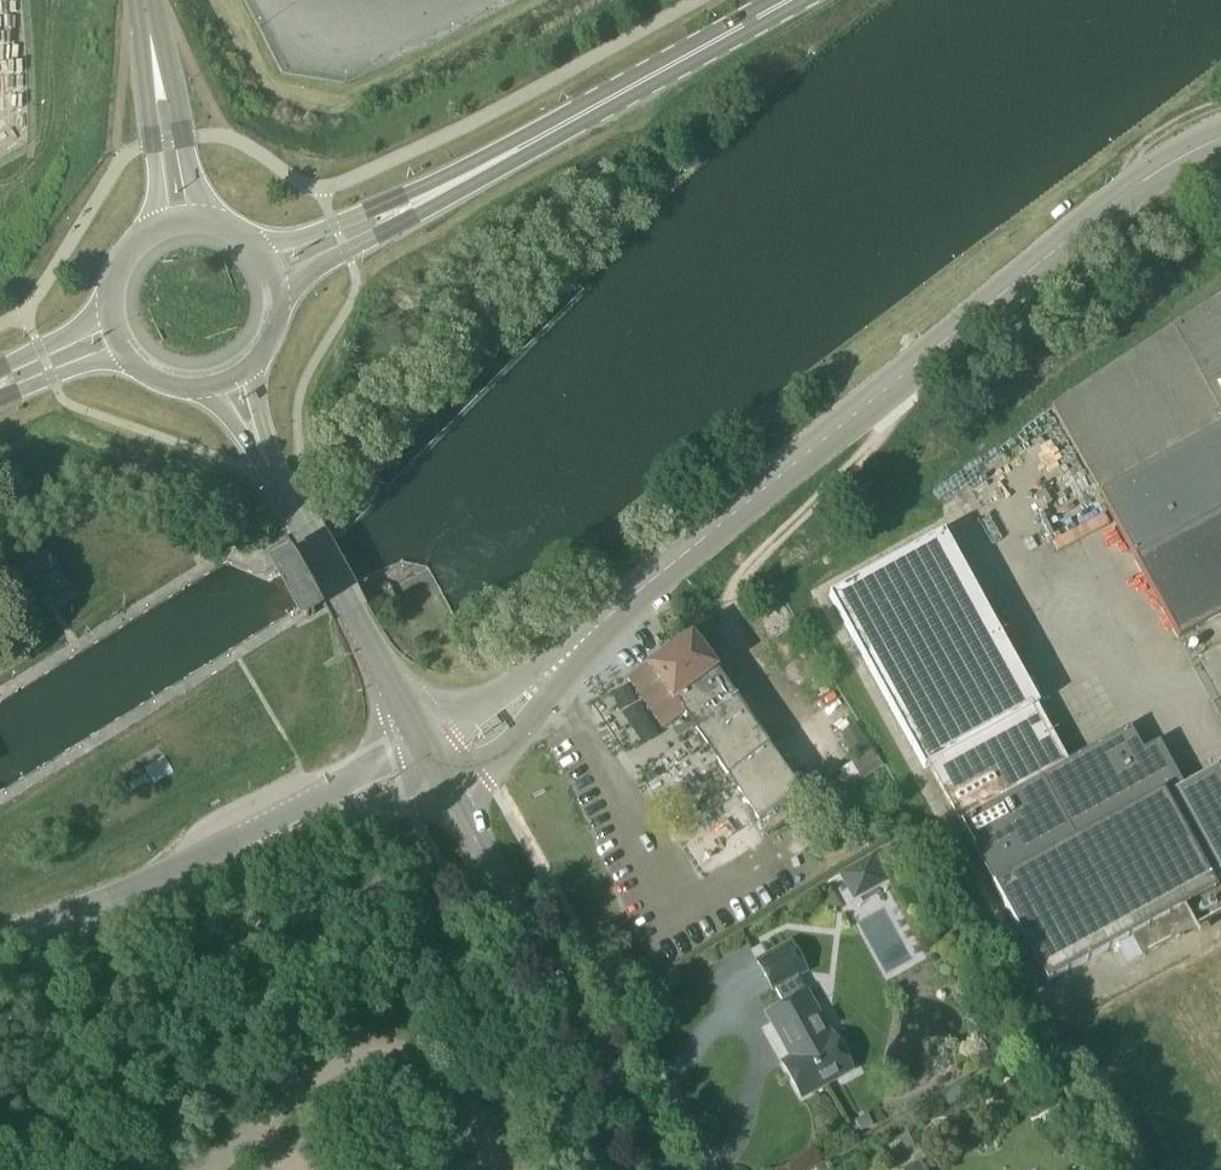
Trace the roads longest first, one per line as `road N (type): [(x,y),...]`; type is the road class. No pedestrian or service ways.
road 1 (unclassified): [(549,671),(1141,184),(1220,147)]
road 2 (tertiary): [(659,1169),(441,785)]
road 3 (secondary): [(414,206),(790,0)]
road 4 (tertiary): [(416,737),(261,451)]
road 5 (unclassified): [(0,942),(296,819)]
road 6 (unclassified): [(441,785),(475,773),(508,746),(535,714),(549,671)]
road 7 (secondary): [(278,298),(414,206)]
road 8 (secondary): [(414,206),(260,250)]
road 9 (unclassified): [(203,218),(154,72)]
road 10 (unclassified): [(154,72),(162,223)]
road 11 (unclassified): [(296,819),(360,817),(441,785)]
road 12 (unclassified): [(549,671),(416,737)]
road 13 (unclassified): [(416,737),(296,819)]
road 14 (secondary): [(0,390),(126,358)]
road 15 (secondary): [(107,300),(0,373)]

